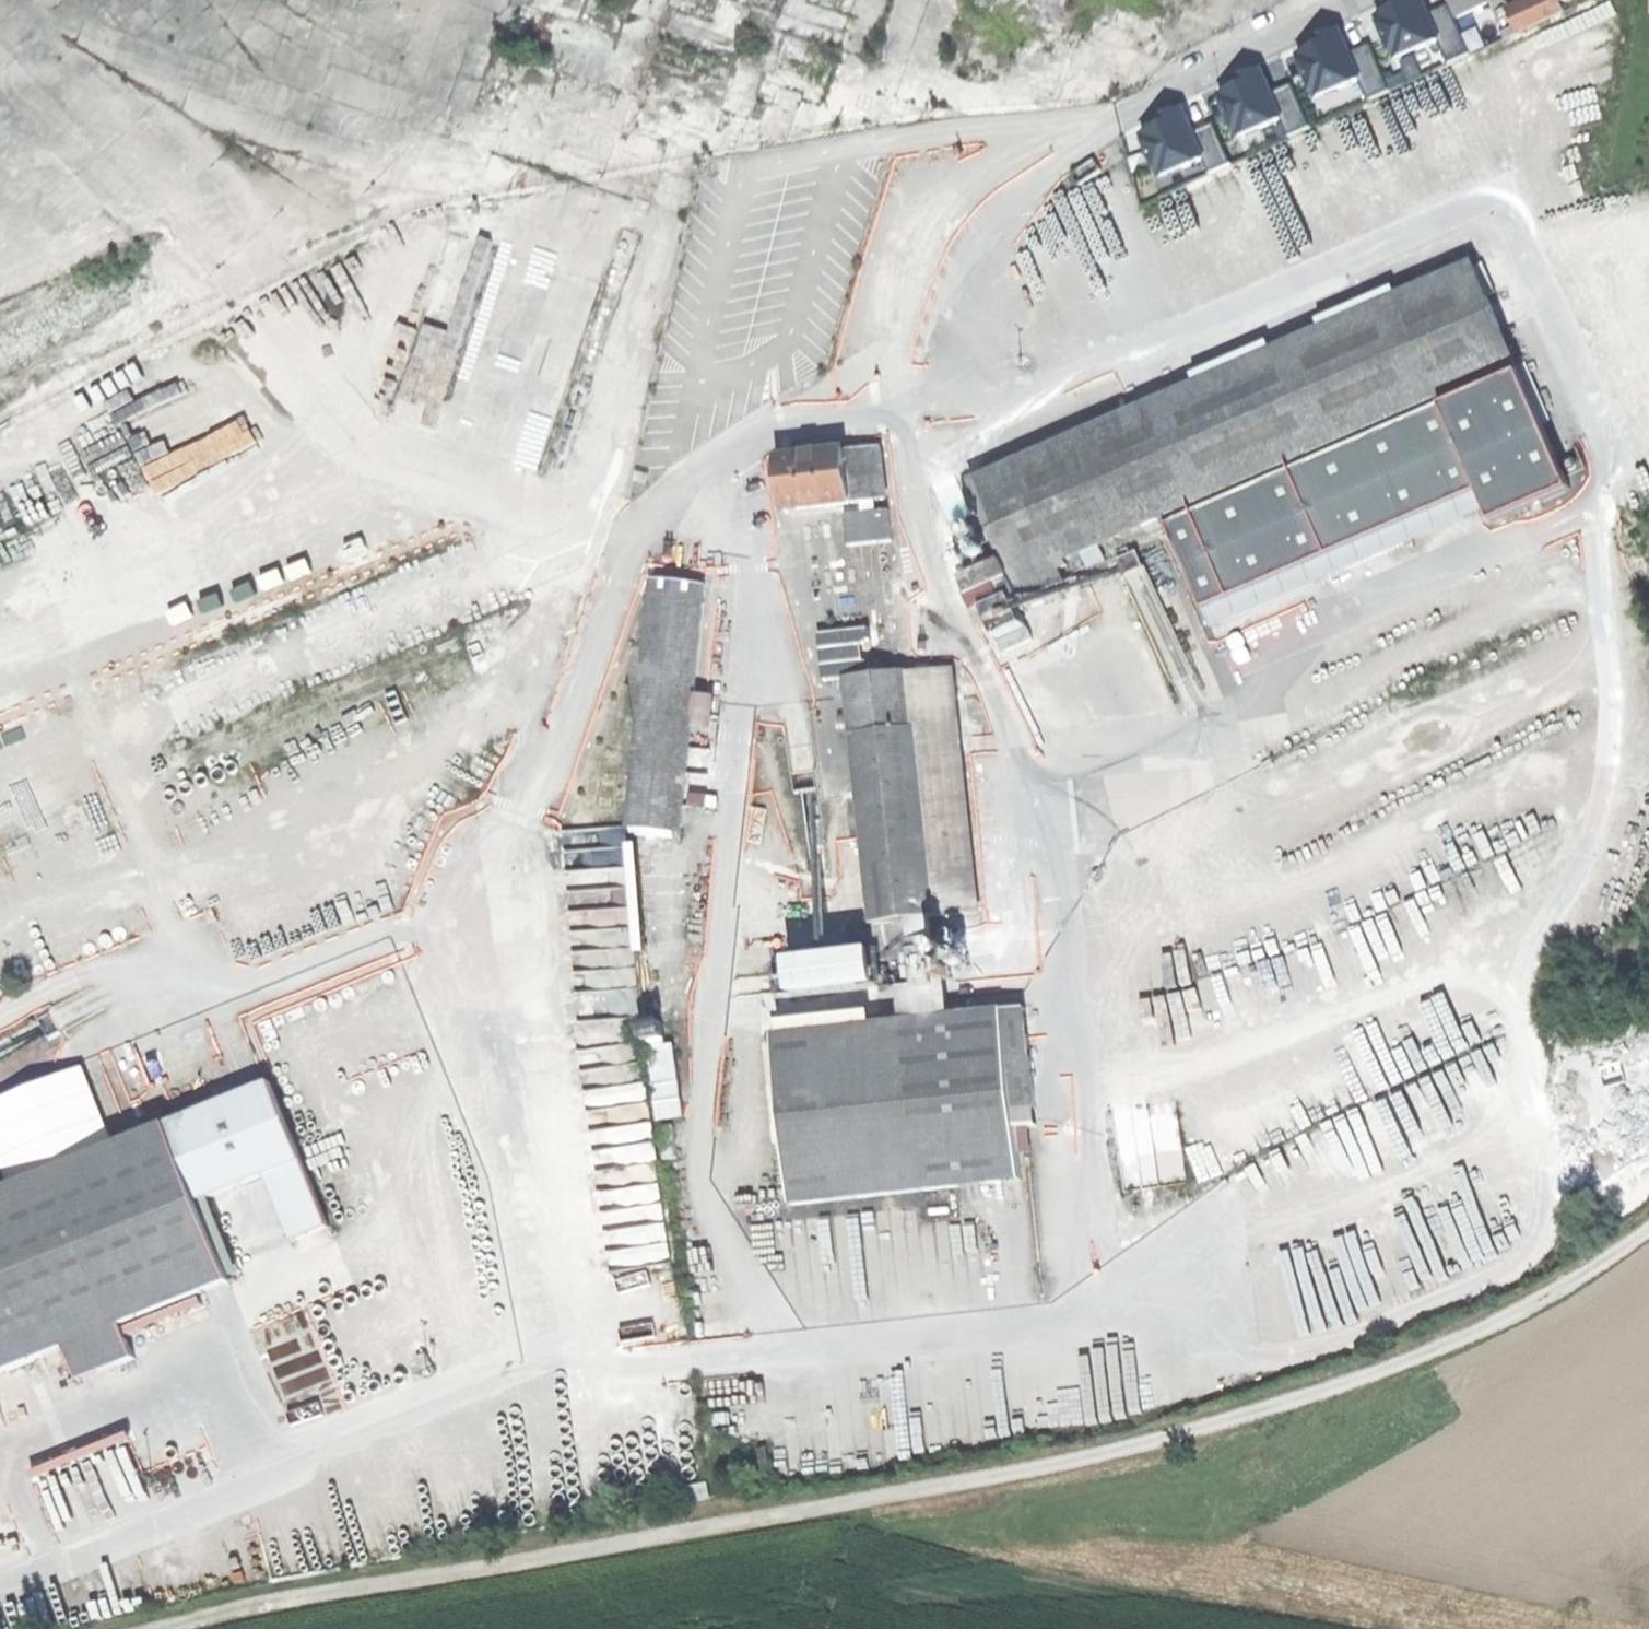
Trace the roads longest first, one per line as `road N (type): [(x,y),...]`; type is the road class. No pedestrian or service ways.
road 1 (track): [(173,1628),(252,1606),(1149,1447),(1312,1401),(1522,1319),(1648,1231)]

